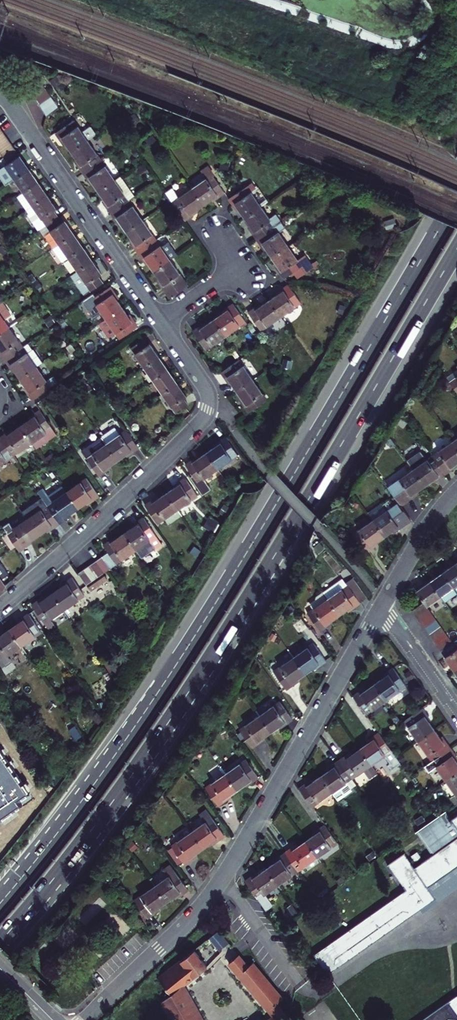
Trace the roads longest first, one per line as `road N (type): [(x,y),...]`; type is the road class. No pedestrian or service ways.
road 1 (trunk): [(456,198),(176,665),(0,902)]
road 2 (trunk): [(0,942),(153,746),(456,249)]
road 3 (residential): [(82,1019),(216,886),(382,605)]
road 4 (residential): [(0,608),(206,415),(207,389),(161,322)]
road 5 (residential): [(161,322),(0,97)]
road 6 (residential): [(161,322),(241,264),(218,233)]
road 7 (residential): [(382,605),(456,492)]
road 8 (residential): [(382,605),(456,712)]

